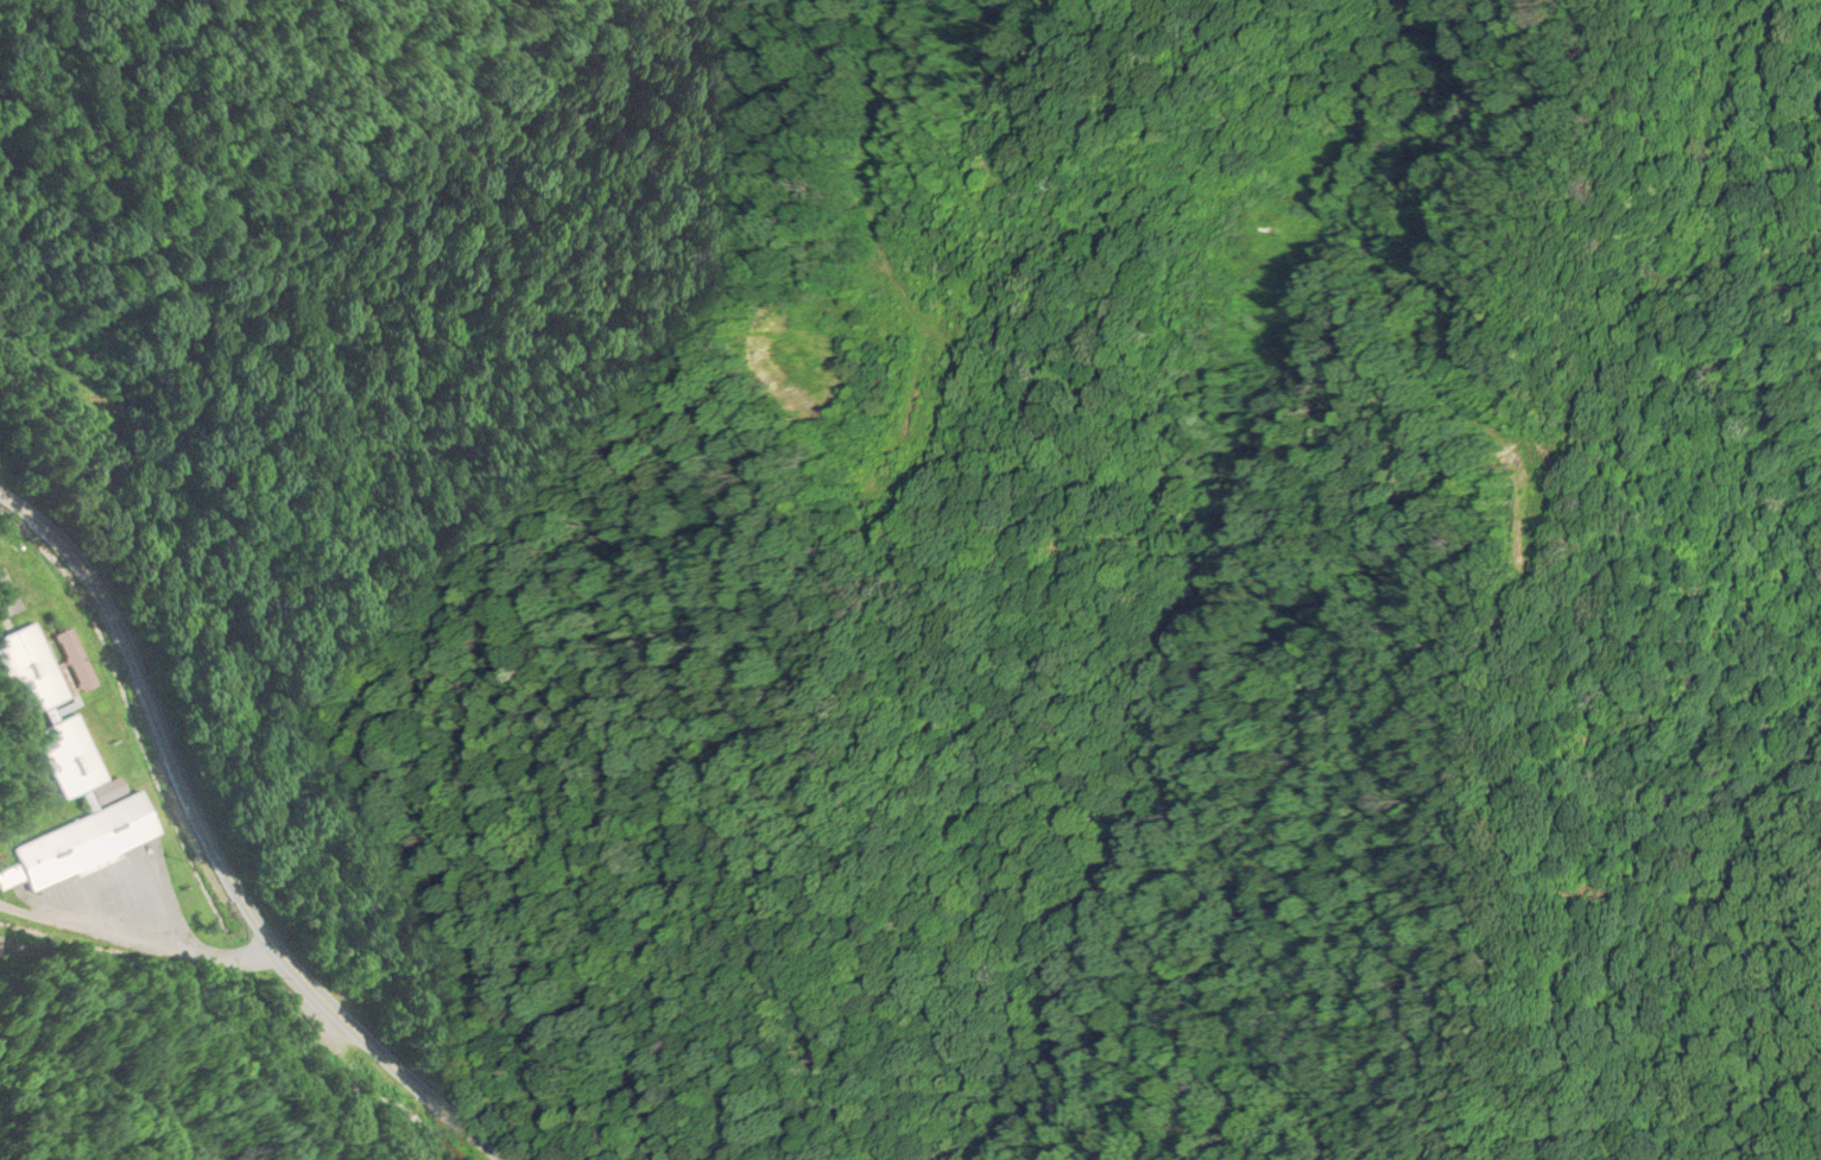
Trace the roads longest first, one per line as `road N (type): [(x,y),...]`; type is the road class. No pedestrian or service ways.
road 1 (secondary): [(0,498),(84,564),(196,829),(263,927),(393,1066),(513,1159)]
road 2 (residential): [(263,927),(230,947),(0,890)]

